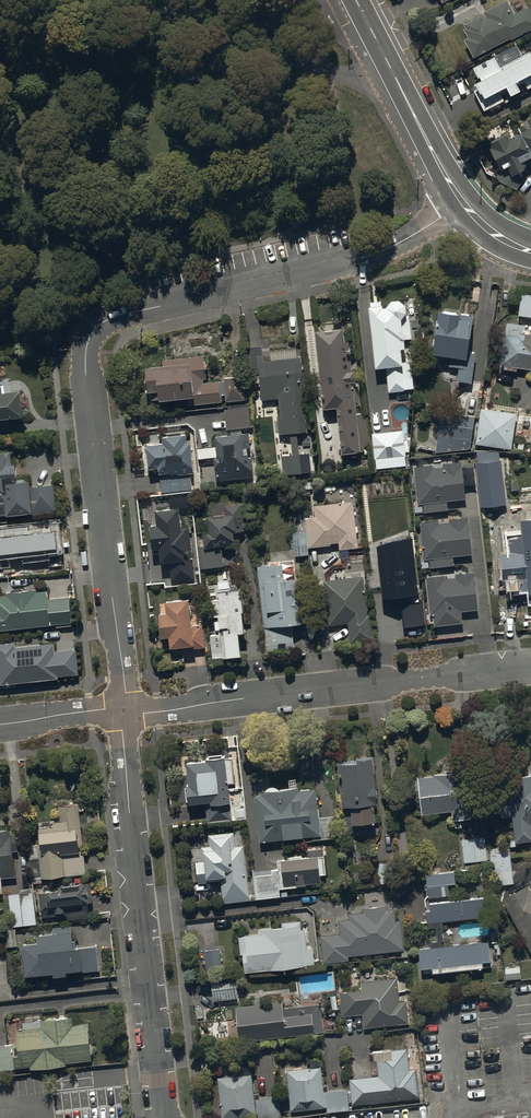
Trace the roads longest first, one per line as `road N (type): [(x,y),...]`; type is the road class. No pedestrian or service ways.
road 1 (residential): [(124,711),(85,375),(90,336),(117,316),(378,253),(463,202)]
road 2 (residential): [(124,711),(530,667)]
road 3 (residential): [(166,1117),(124,711)]
road 4 (secondary): [(356,0),(463,202)]
road 5 (residential): [(0,726),(124,711)]

